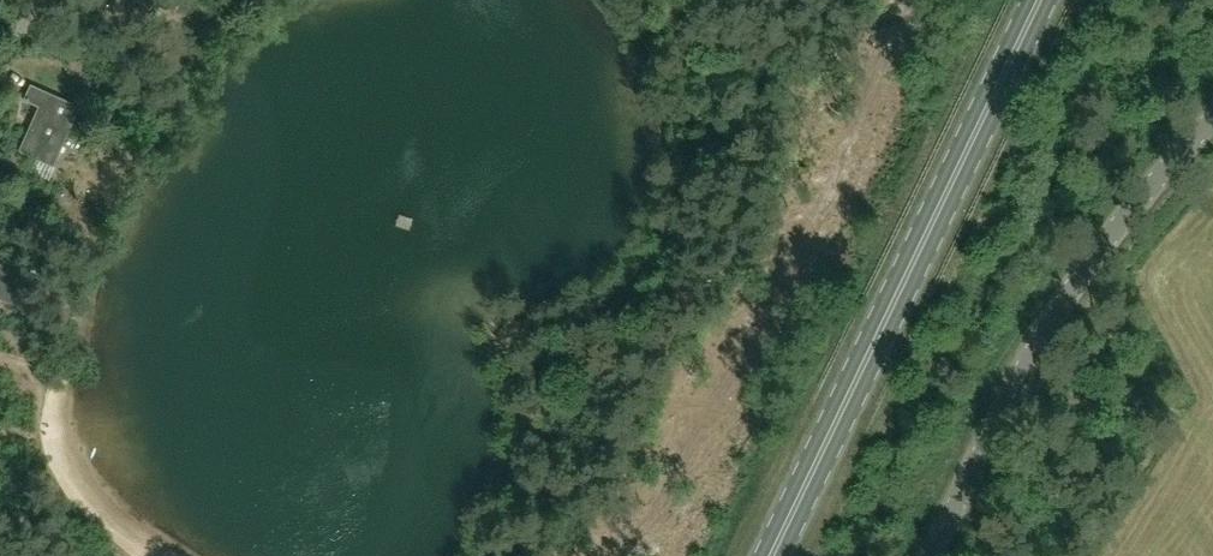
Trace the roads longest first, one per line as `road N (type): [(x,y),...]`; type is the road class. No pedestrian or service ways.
road 1 (primary): [(776,555),(1042,0)]
road 2 (unclassified): [(934,555),(1045,327),(1126,213),(1212,117)]

